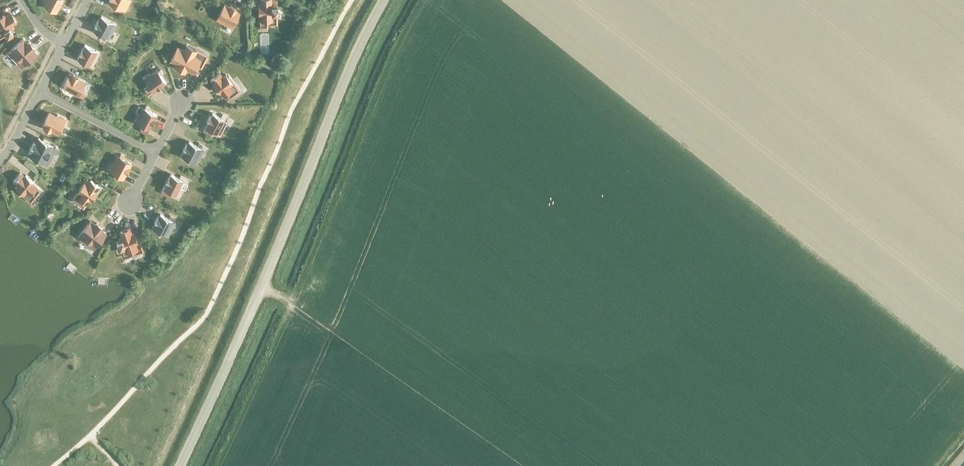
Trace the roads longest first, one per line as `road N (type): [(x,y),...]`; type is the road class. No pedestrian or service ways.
road 1 (unclassified): [(180,465),(383,0)]

